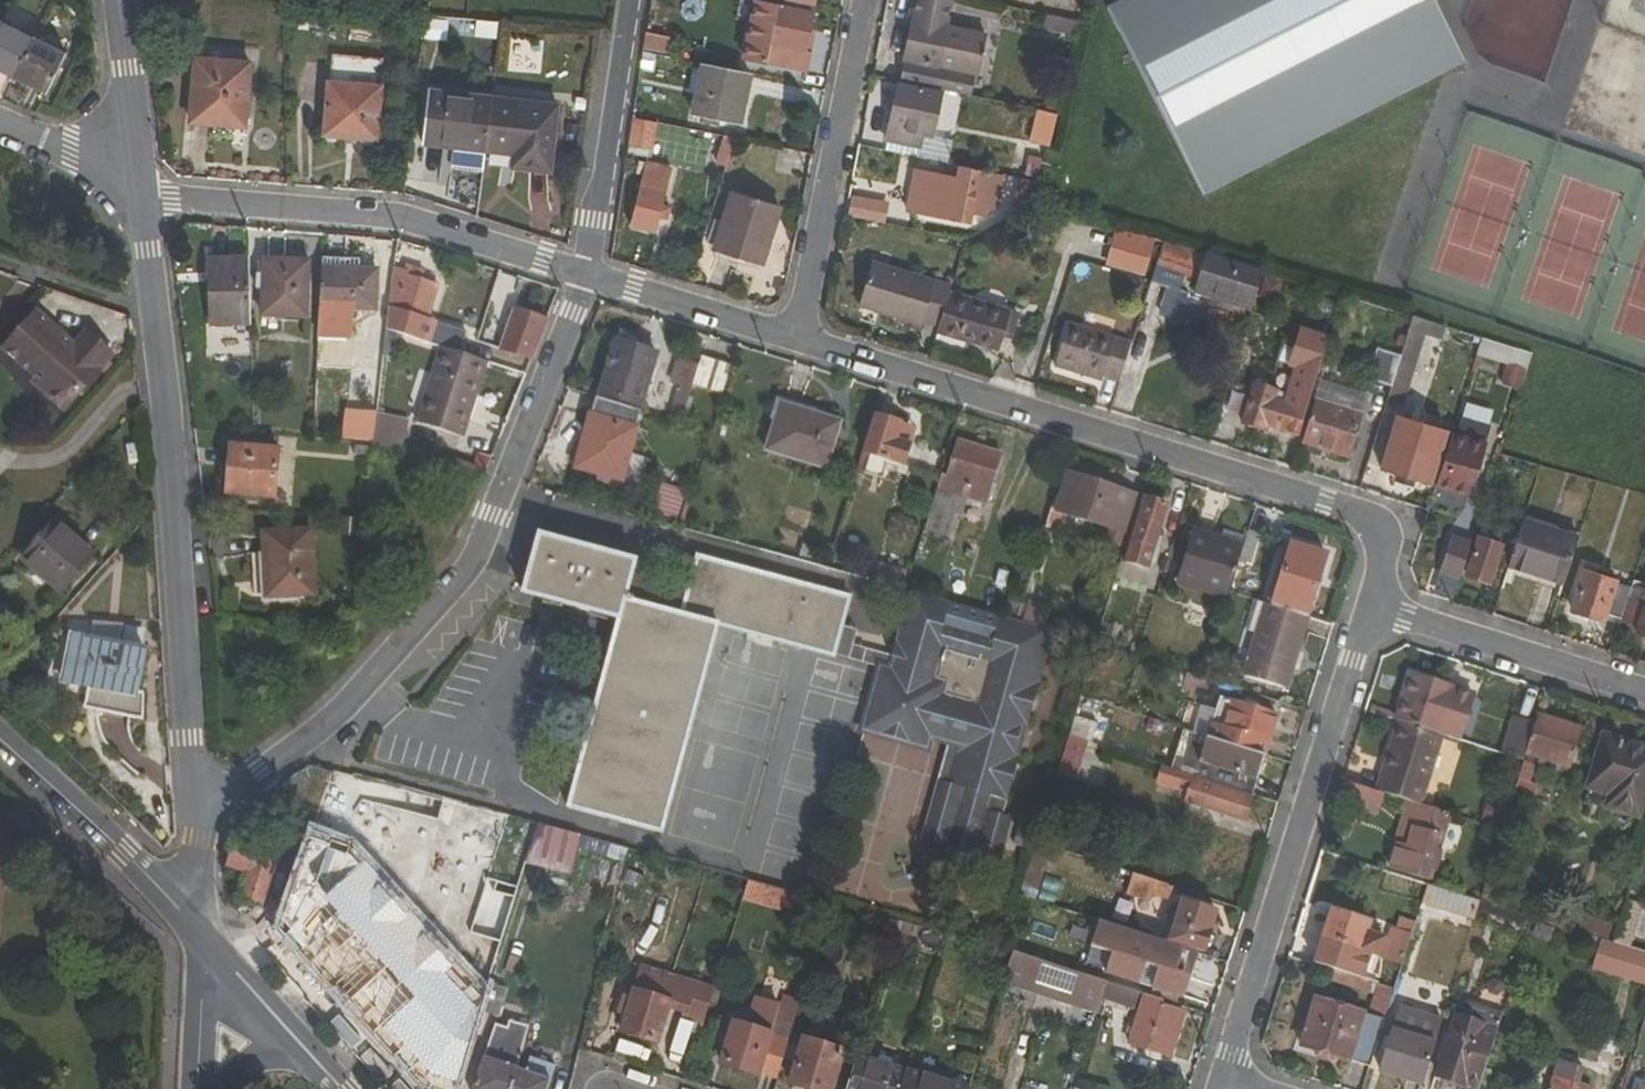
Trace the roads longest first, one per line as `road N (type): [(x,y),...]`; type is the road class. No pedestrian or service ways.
road 1 (residential): [(799,339),(1364,521),(1390,556),(1371,616)]
road 2 (residential): [(192,827),(380,670),(476,557),(586,273)]
road 3 (residential): [(192,827),(176,526),(153,314)]
road 4 (residential): [(1371,616),(1225,1081)]
road 5 (residential): [(141,198),(392,219),(586,273)]
road 6 (residential): [(799,339),(866,0)]
road 7 (residential): [(1644,700),(1371,616)]
road 8 (residential): [(586,273),(631,0)]
road 9 (tertiary): [(0,750),(193,920)]
road 10 (residential): [(586,273),(799,339)]
road 11 (residential): [(141,198),(123,0)]
road 12 (tertiary): [(193,920),(315,1060)]
road 13 (residential): [(193,1088),(193,920)]
road 14 (residential): [(153,314),(0,261)]
road 15 (residential): [(0,130),(141,198)]

